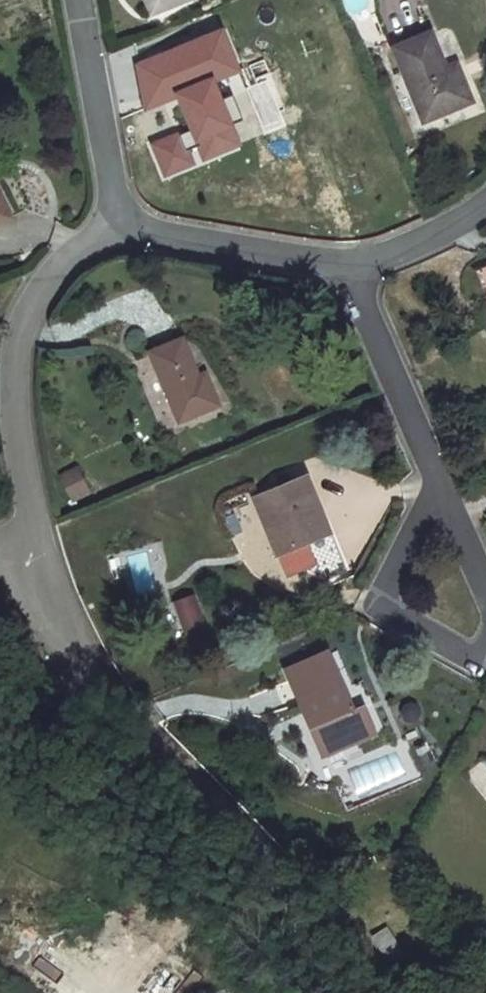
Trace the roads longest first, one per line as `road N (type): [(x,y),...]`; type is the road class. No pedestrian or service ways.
road 1 (residential): [(123,220),(57,270),(29,317),(14,379),(52,607),(116,709),(203,794),(315,924),(361,992)]
road 2 (residential): [(440,484),(377,604),(475,656),(485,636)]
road 3 (residential): [(440,484),(348,263)]
road 4 (residential): [(348,263),(152,235),(123,220)]
road 5 (residential): [(77,0),(123,220)]
road 6 (residential): [(485,202),(459,224),(348,263)]

